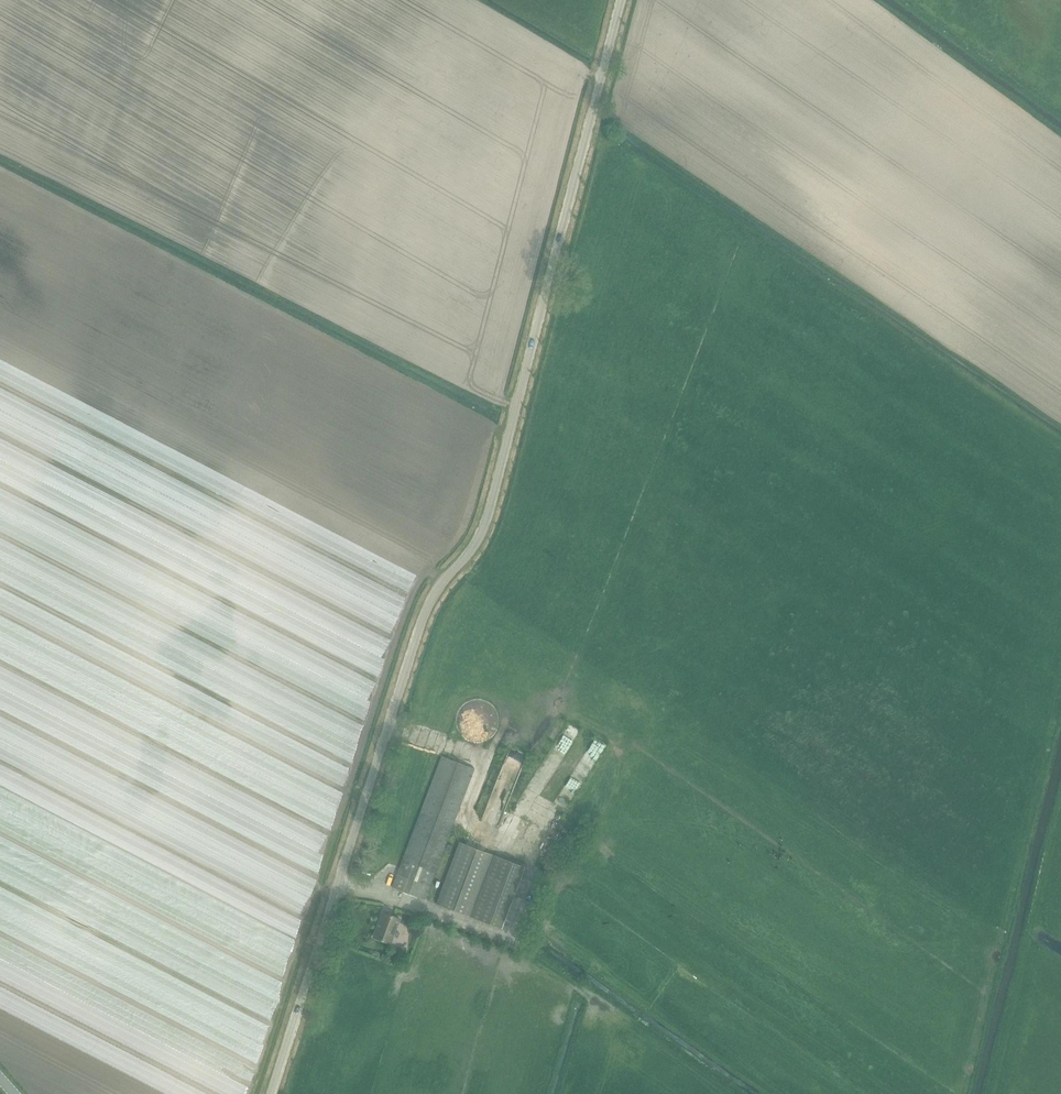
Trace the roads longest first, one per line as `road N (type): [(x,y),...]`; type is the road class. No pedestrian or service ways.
road 1 (unclassified): [(265,1093),(423,603),(483,513),(615,0)]

